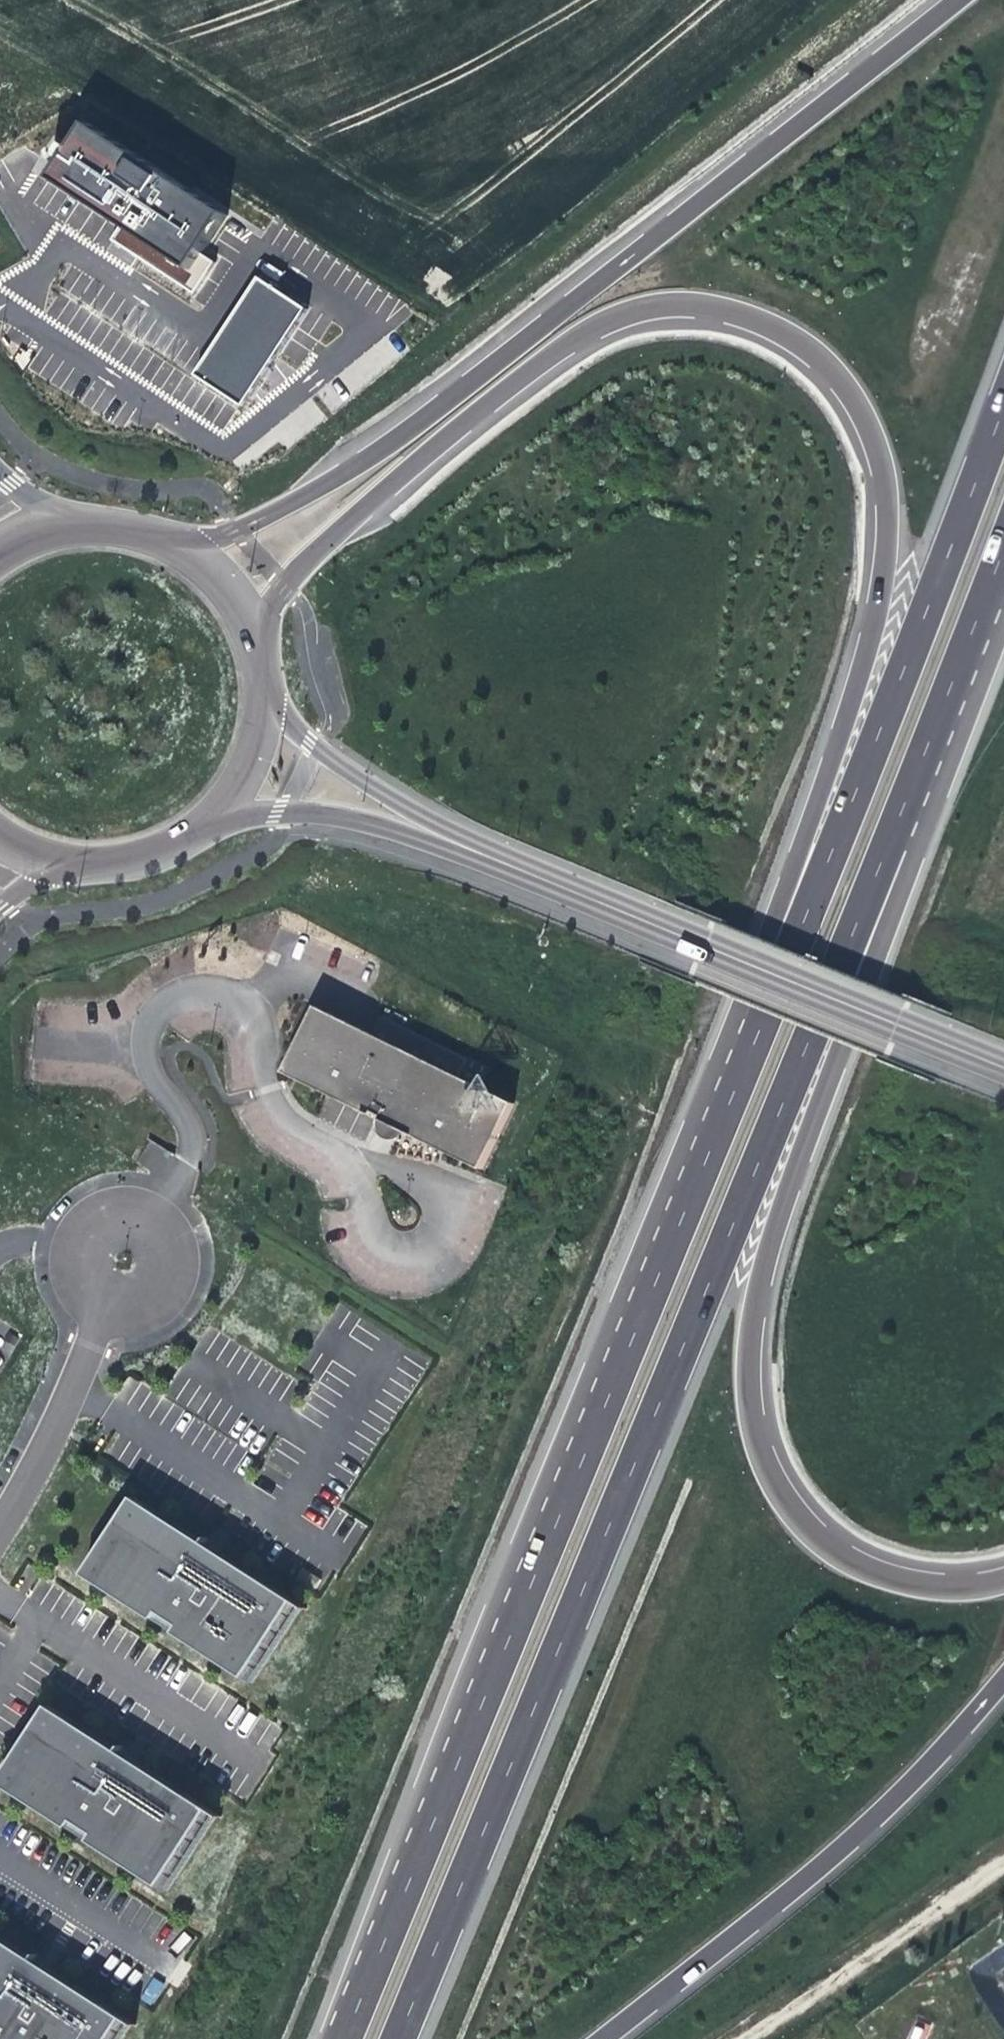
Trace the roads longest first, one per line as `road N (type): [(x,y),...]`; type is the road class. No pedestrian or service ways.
road 1 (motorway): [(246,629),(320,549),(556,354),(619,318),(701,309),(777,332),(833,379),(872,442),(891,536),(876,637),(739,1007),(723,1124)]
road 2 (motorway): [(397,2038),(943,710)]
road 3 (motorway): [(1003,1575),(916,1578),(848,1559),(794,1514),(763,1450),(751,1351),(765,1237),(923,830),(943,710)]
road 4 (motorway): [(723,1124),(345,2038)]
road 5 (motorway): [(942,0),(390,434),(194,558)]
road 6 (motorway): [(1003,398),(723,1124)]
road 7 (tertiary): [(441,836),(1003,1065)]
road 8 (motorway): [(610,2038),(902,1799),(1003,1691)]
road 9 (track): [(751,2038),(1003,1859)]
road 10 (unclassified): [(105,1310),(136,1312),(172,1282),(168,1236),(144,1215),(111,1213),(83,1232),(73,1262),(92,1302)]
road 11 (unclassified): [(105,1310),(0,1525)]
road 12 (tertiary): [(206,816),(311,809),(441,836)]
road 13 (tertiary): [(441,836),(258,695)]
road 14 (motorway): [(943,710),(1003,544)]
road 15 (tertiary): [(44,861),(111,862),(176,843),(206,816)]
road 16 (tertiary): [(194,558),(132,526),(61,524)]
road 17 (tertiary): [(206,816),(227,798),(256,737),(258,695)]

